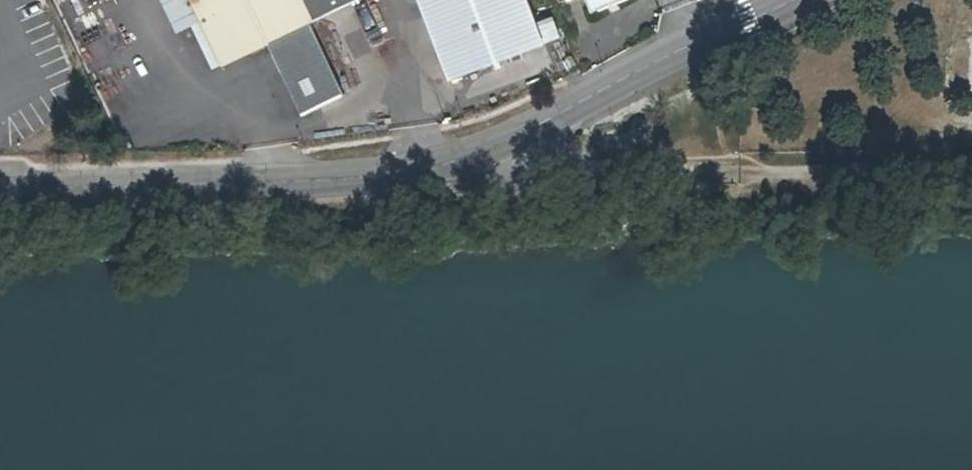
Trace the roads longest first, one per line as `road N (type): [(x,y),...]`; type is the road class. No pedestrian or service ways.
road 1 (track): [(438,168),(971,170)]
road 2 (unclassified): [(0,190),(362,178),(438,168)]
road 3 (residential): [(438,168),(792,0)]

